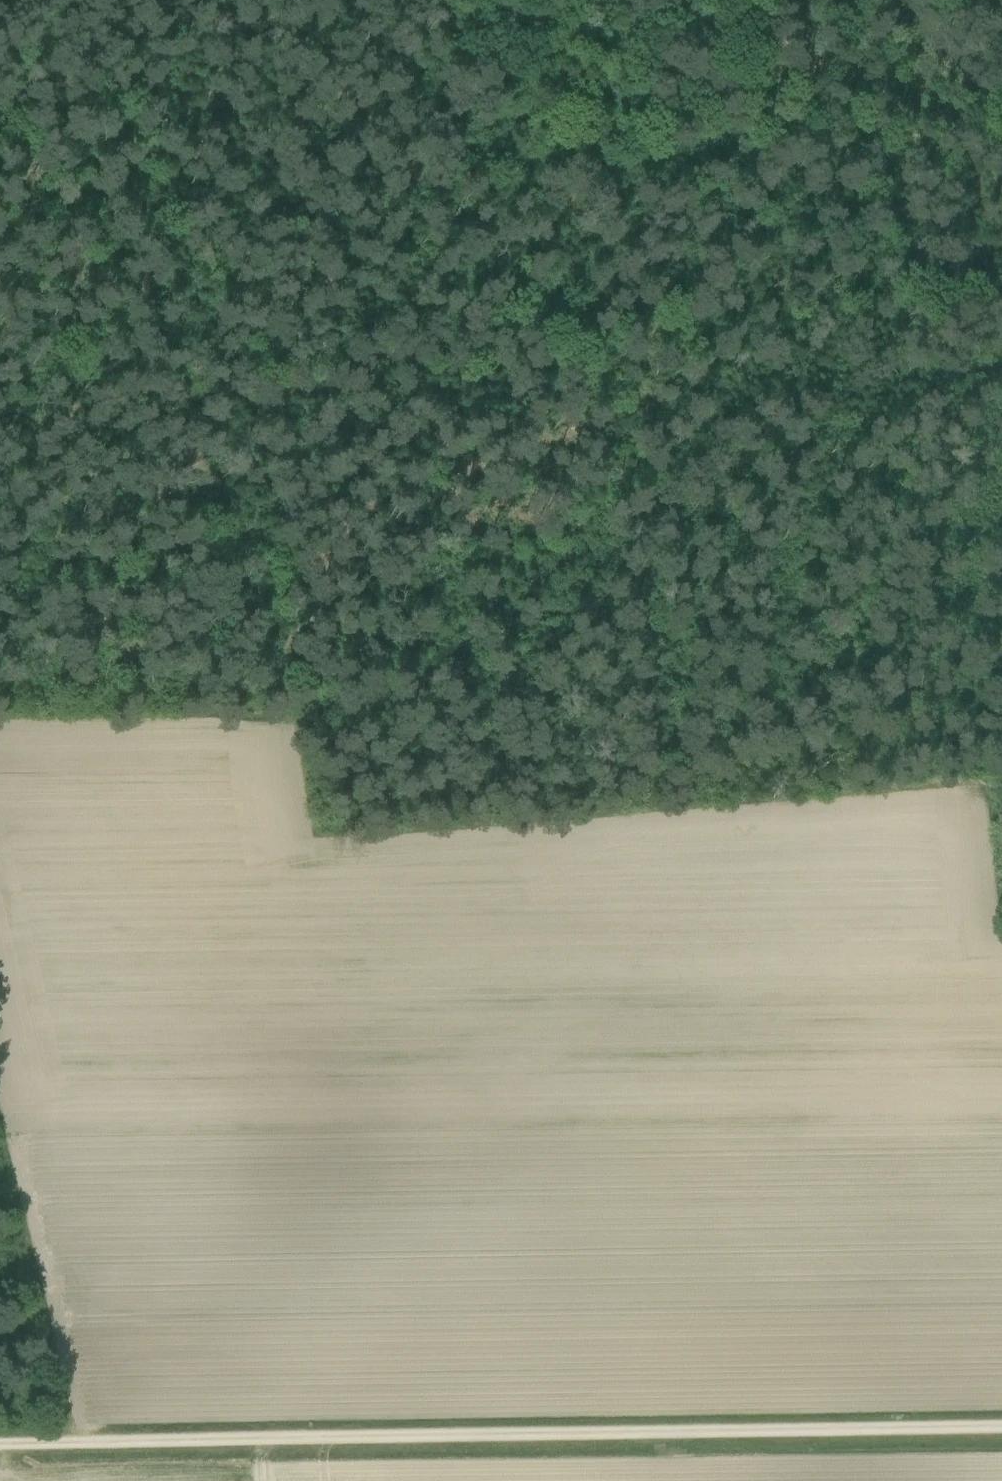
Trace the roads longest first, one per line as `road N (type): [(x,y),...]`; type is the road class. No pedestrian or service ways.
road 1 (track): [(70,1446),(1001,1434)]

